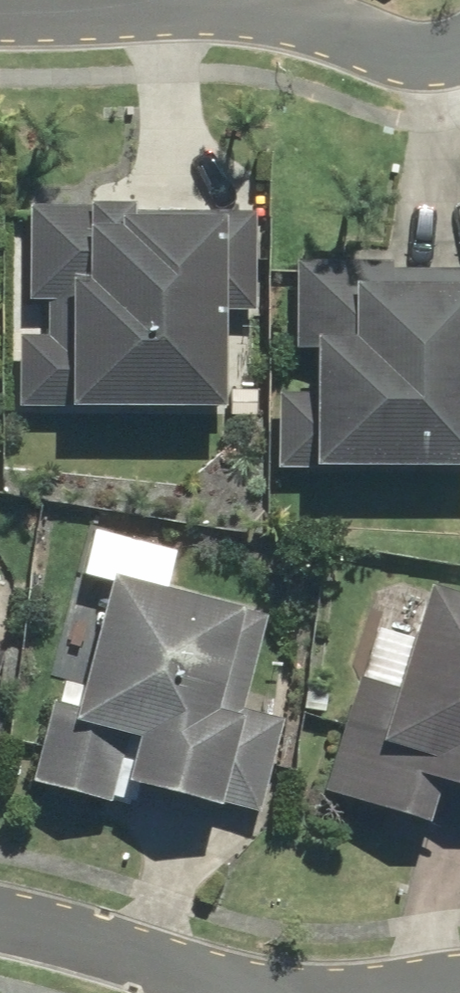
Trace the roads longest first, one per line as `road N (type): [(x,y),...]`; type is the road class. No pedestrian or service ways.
road 1 (residential): [(0,923),(245,992)]
road 2 (residential): [(0,7),(201,0)]
road 3 (residential): [(354,58),(220,0)]

